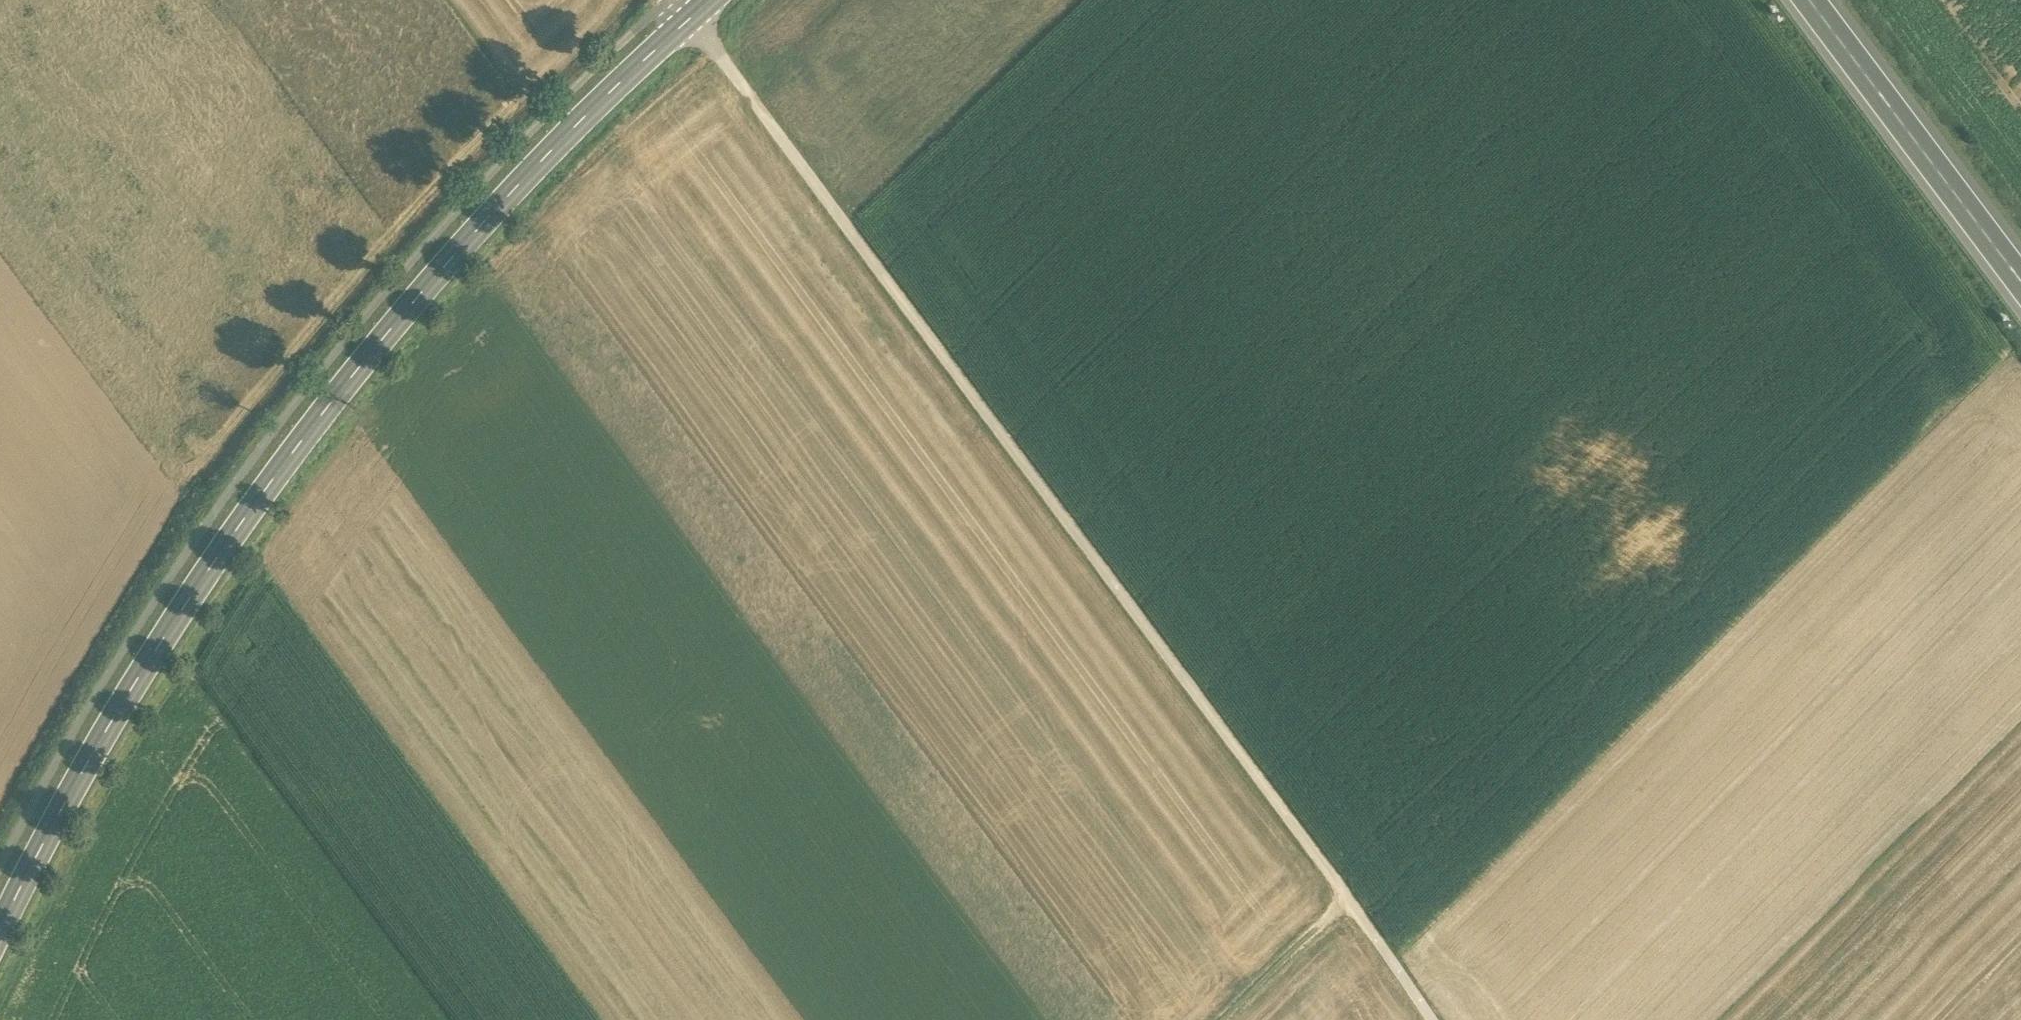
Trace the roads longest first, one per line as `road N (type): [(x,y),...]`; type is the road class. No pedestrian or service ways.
road 1 (track): [(1428,1019),(689,20)]
road 2 (tertiary): [(0,928),(160,643),(292,451),(454,257),(712,0)]
road 3 (primary): [(2020,274),(1815,0)]
road 4 (track): [(0,262),(177,497)]
road 5 (track): [(1225,1019),(1347,903)]

